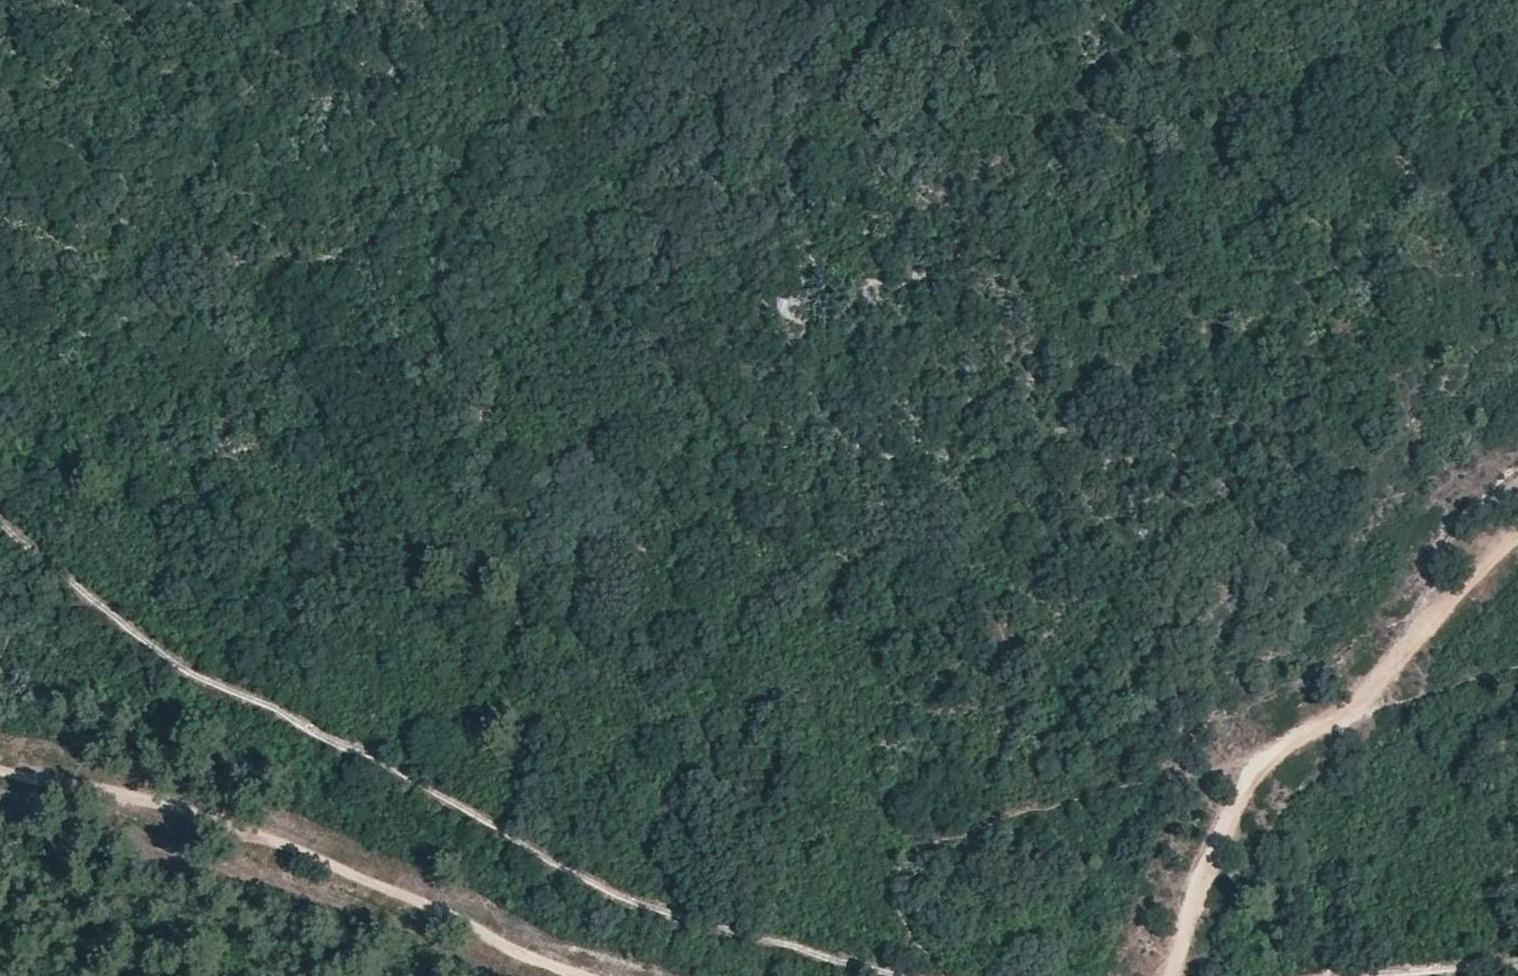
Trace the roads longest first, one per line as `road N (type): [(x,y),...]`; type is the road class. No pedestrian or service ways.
road 1 (track): [(580,975),(281,847),(136,798),(0,766)]
road 2 (track): [(1517,532),(1435,614),(1345,730),(1248,770),(1212,843),(1171,975)]

